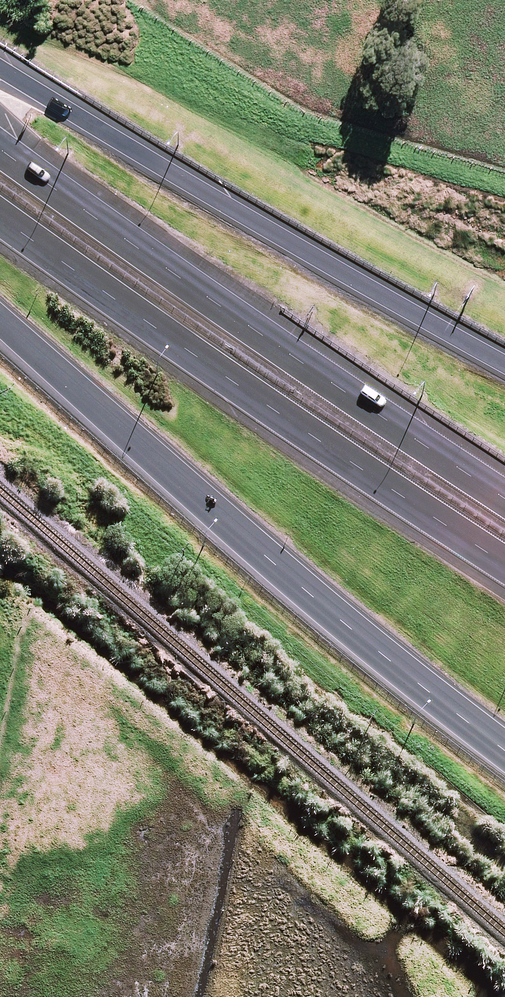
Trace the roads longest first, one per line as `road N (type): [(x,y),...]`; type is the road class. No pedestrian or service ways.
road 1 (motorway): [(504,750),(0,325)]
road 2 (motorway): [(0,152),(504,504)]
road 3 (motorway): [(504,570),(0,222)]
road 4 (motorway): [(0,75),(504,371)]

